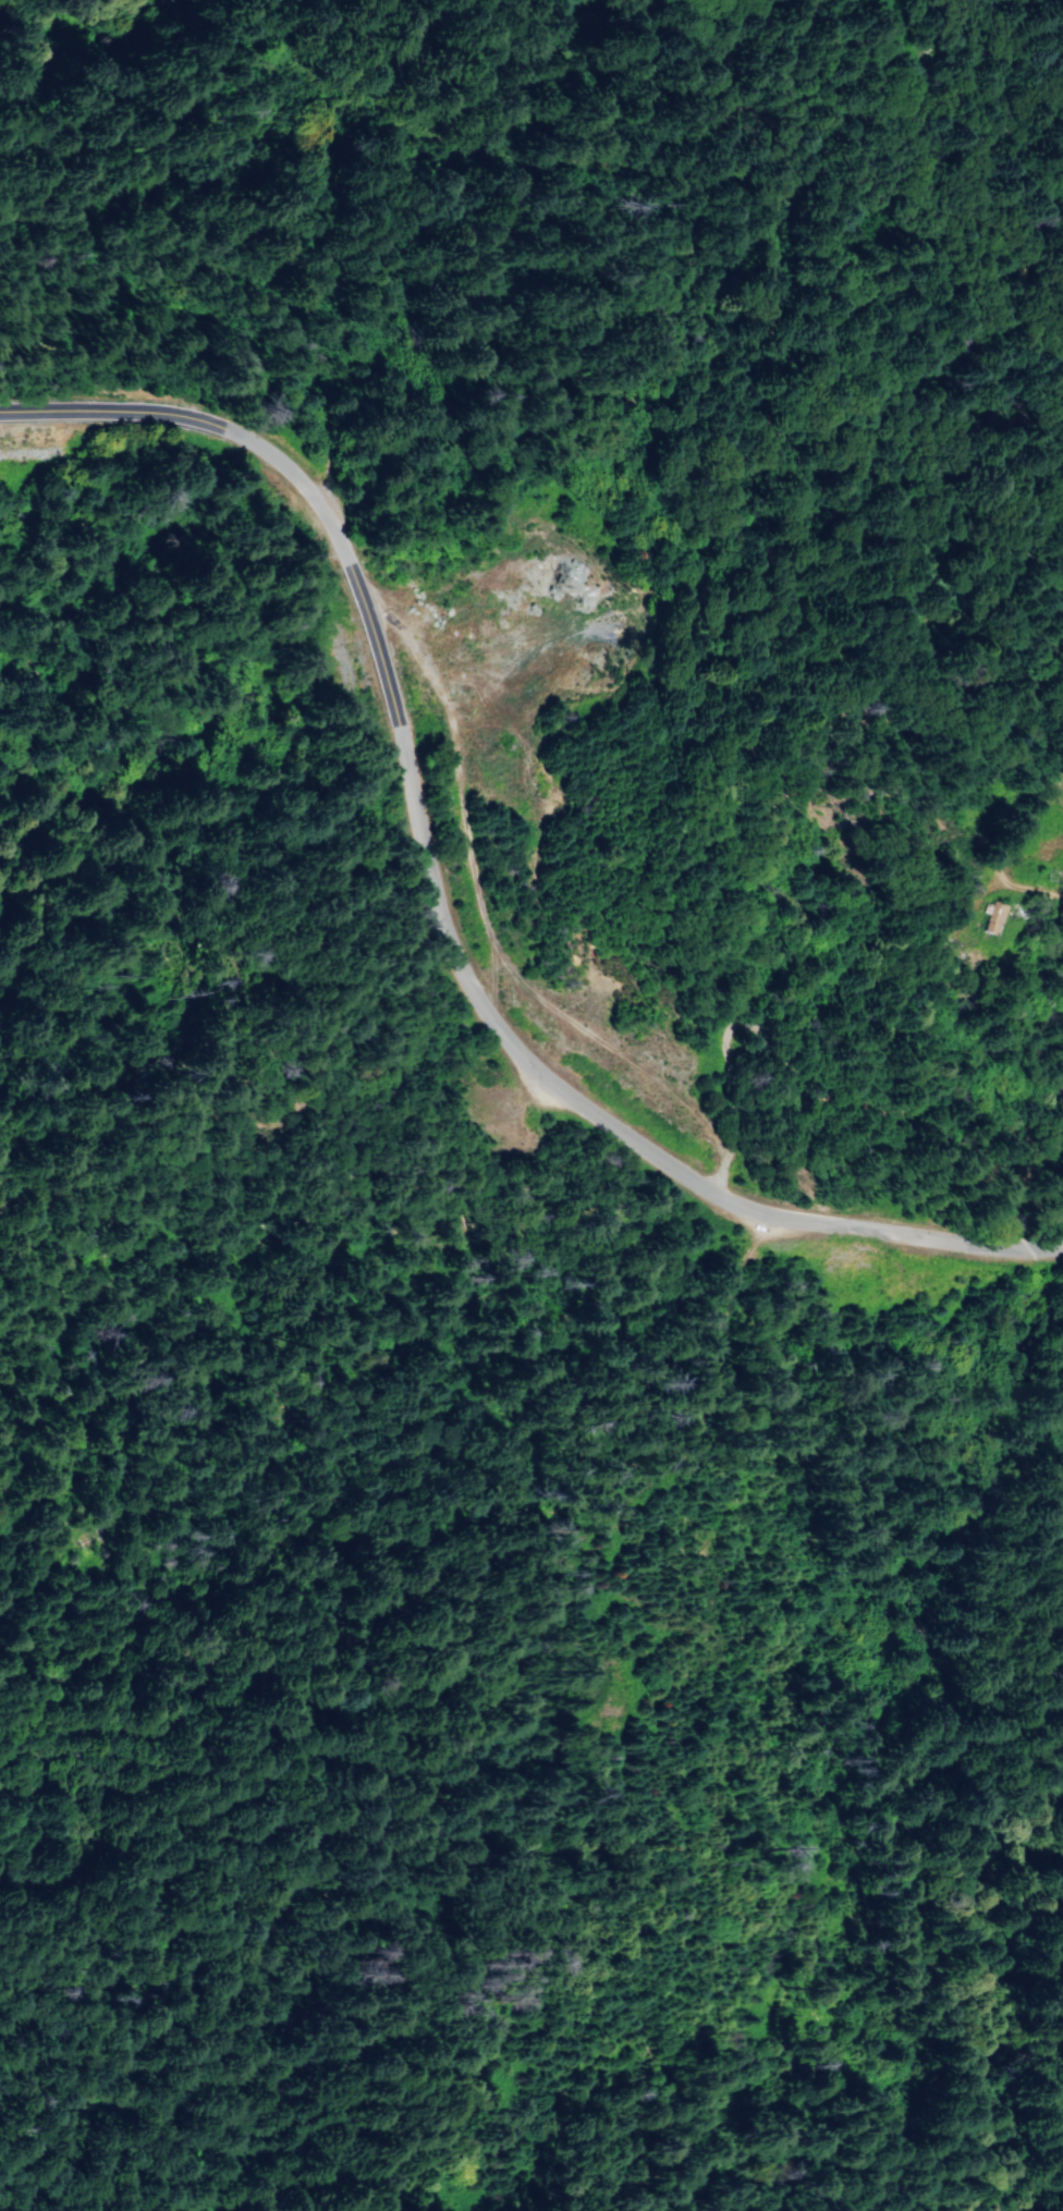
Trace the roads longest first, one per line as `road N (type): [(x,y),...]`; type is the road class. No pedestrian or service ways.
road 1 (residential): [(1062,1266),(970,1266),(814,1243),(745,1220),(529,1071),(482,1019),(452,965),(383,663),(364,598),(315,498),(257,443),(221,427),(175,418),(0,415)]

